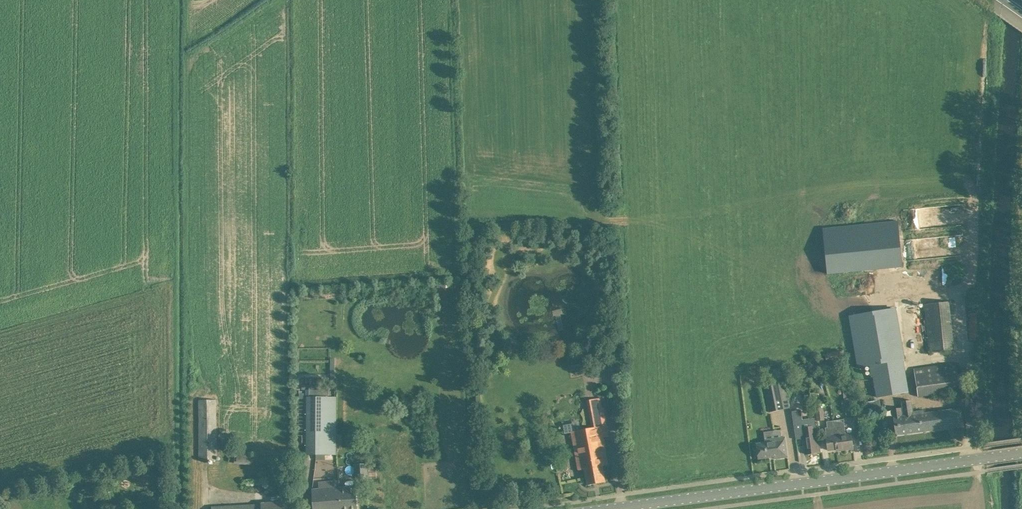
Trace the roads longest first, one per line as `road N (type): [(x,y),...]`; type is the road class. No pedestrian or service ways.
road 1 (tertiary): [(613,508),(1021,453)]

